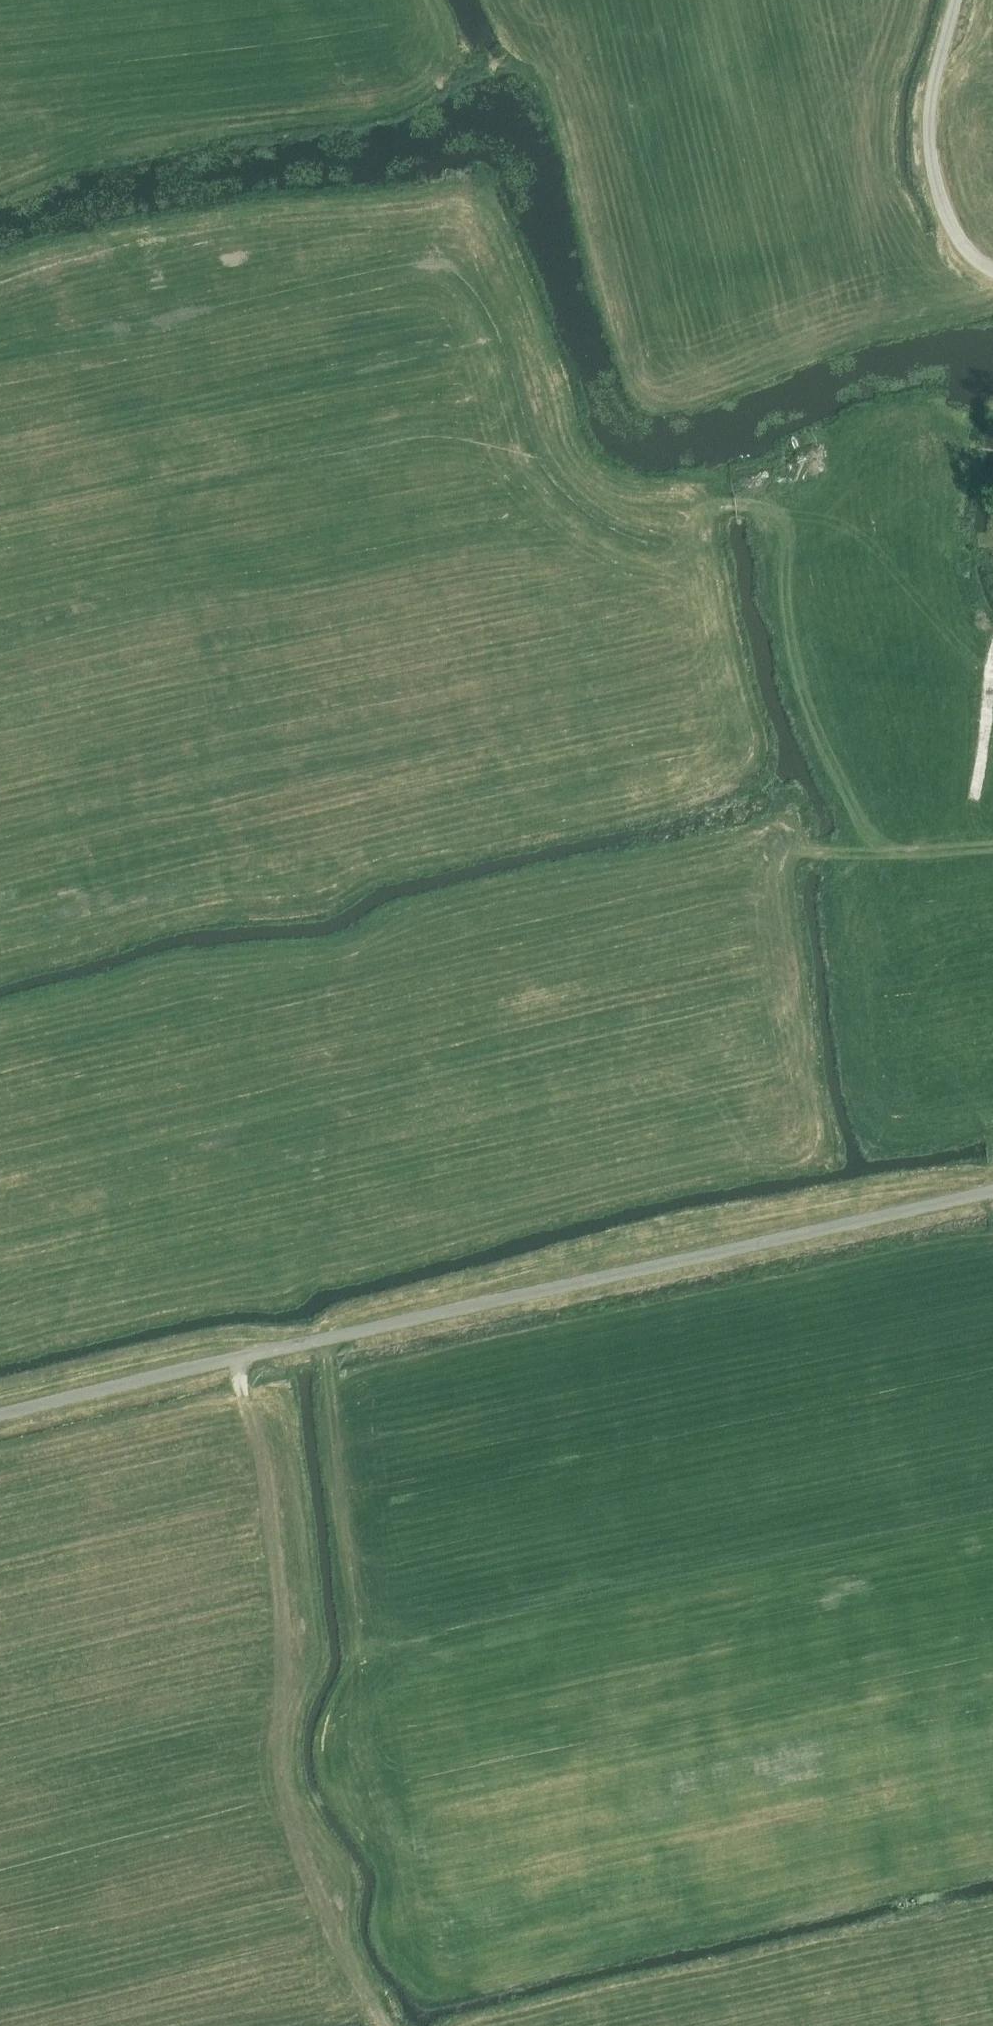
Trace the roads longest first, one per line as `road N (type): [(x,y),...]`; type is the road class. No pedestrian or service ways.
road 1 (unclassified): [(956,0),(936,76),(931,153),(947,214),(975,257),(992,268)]

